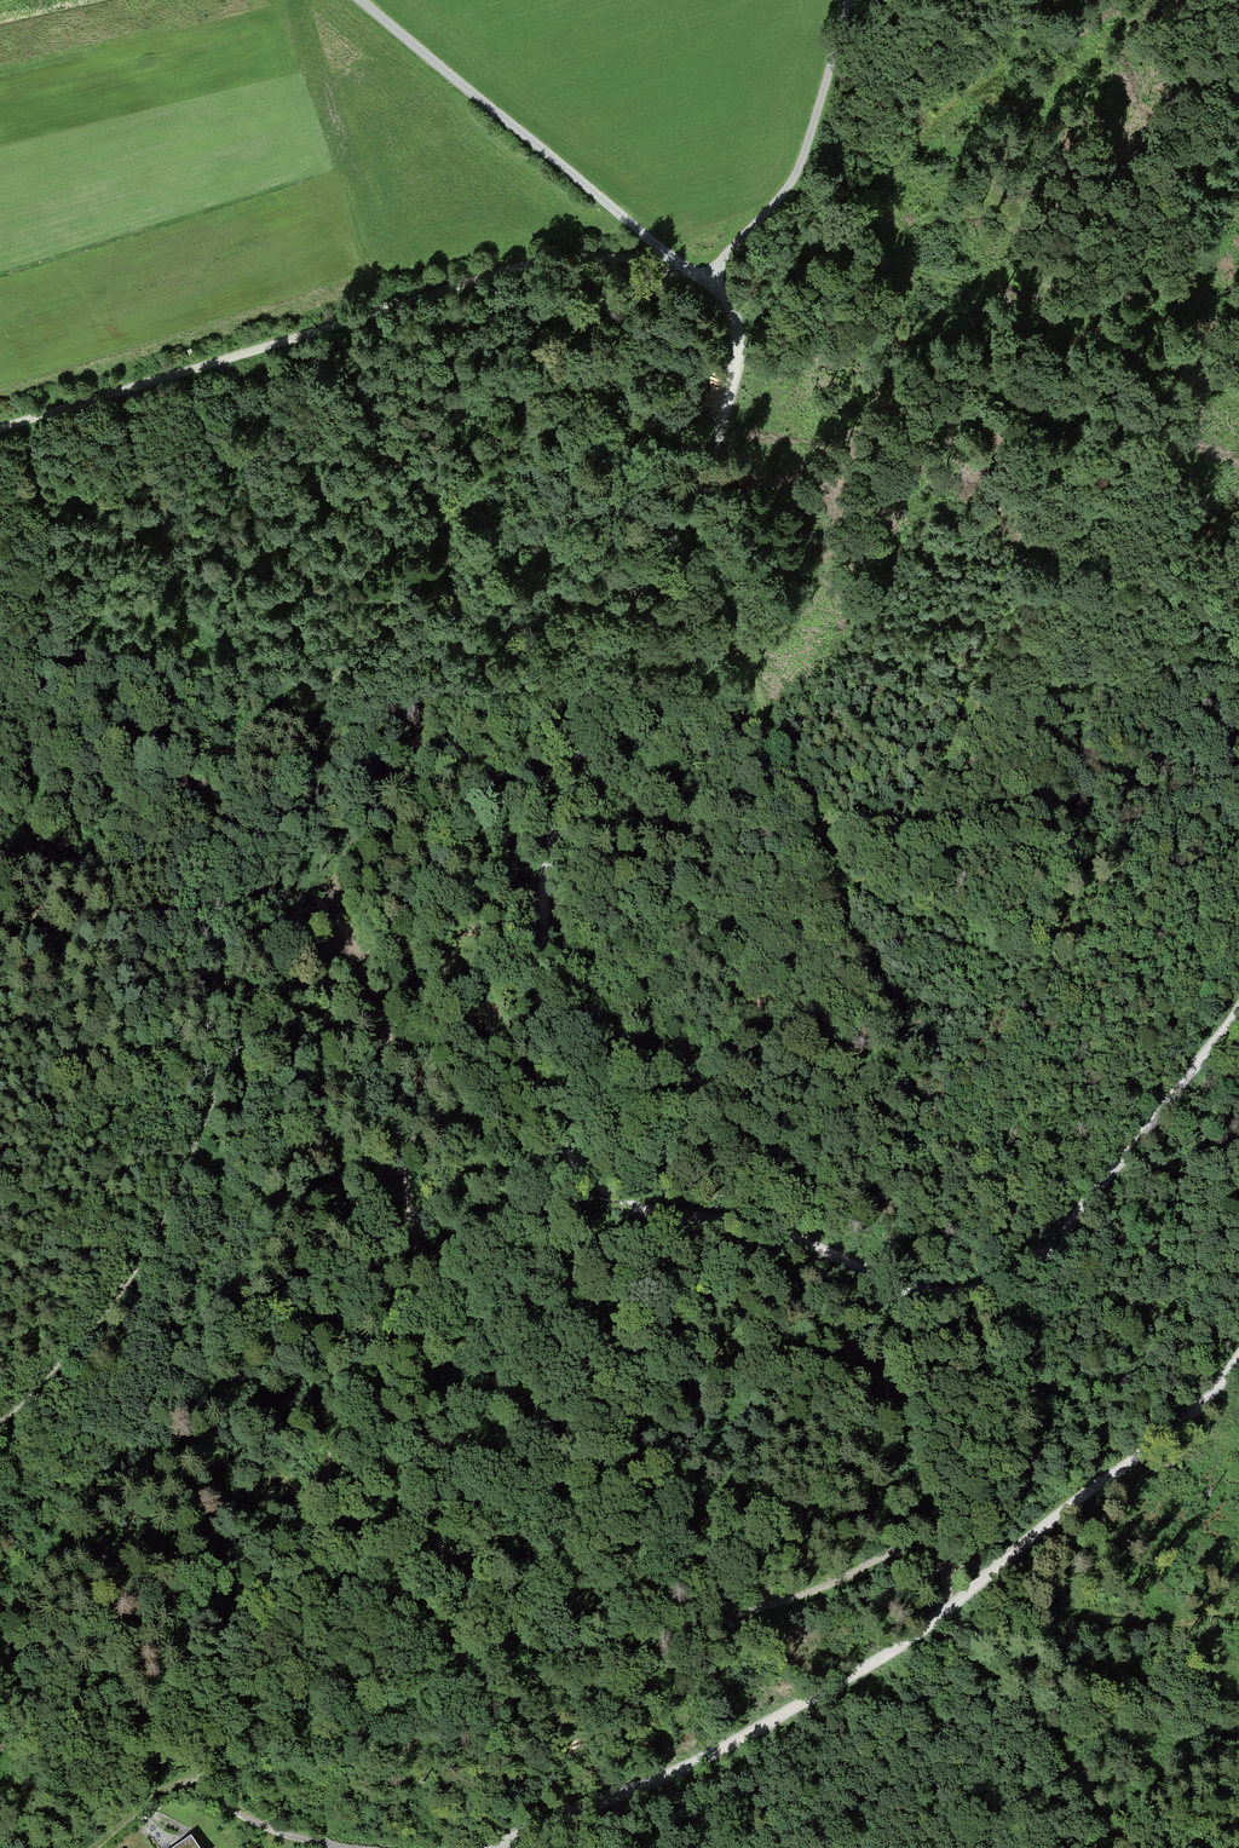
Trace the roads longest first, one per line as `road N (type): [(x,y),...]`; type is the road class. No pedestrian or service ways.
road 1 (track): [(1238,1006),(1038,1260),(1018,1276),(965,1293),(915,1290),(747,1223),(664,1220),(625,1206),(569,1159),(544,1089),(547,879),(603,651),(685,533),(734,389),(739,330),(702,275)]
road 2 (track): [(965,1596),(931,1559),(899,1549),(807,1593),(579,1647),(520,1643),(478,1620),(448,1574),(439,1528),(429,1356),(378,1003)]
road 3 (track): [(702,275),(579,305),(538,333),(507,383),(465,489),(354,656),(303,709),(143,790),(0,942)]
road 4 (track): [(497,1847),(675,1773),(889,1653),(1196,1411),(1238,1357)]
road 5 (track): [(675,259),(515,265),(0,429)]
road 6 (track): [(378,1003),(358,990),(308,981),(265,1001),(147,1255),(121,1295),(0,1425)]
road 7 (track): [(685,533),(717,557),(784,761),(935,1098)]
road 8 (unclassified): [(702,275),(360,0)]
road 9 (track): [(836,885),(870,876),(918,822),(980,676),(1048,562)]
road 10 (track): [(702,275),(716,270),(794,180),(848,0)]
road 11 (track): [(197,1784),(249,1822),(341,1847)]
road 12 (track): [(197,1784),(168,1789),(96,1847)]

